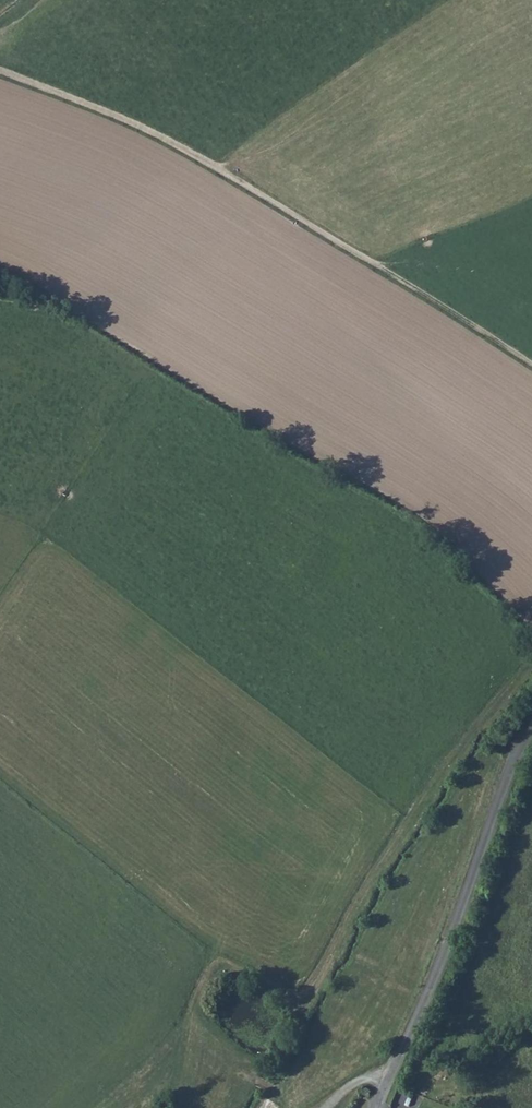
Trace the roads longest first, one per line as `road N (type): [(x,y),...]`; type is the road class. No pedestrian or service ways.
road 1 (track): [(531,365),(143,128),(0,73)]
road 2 (unclassified): [(531,731),(378,1107)]

